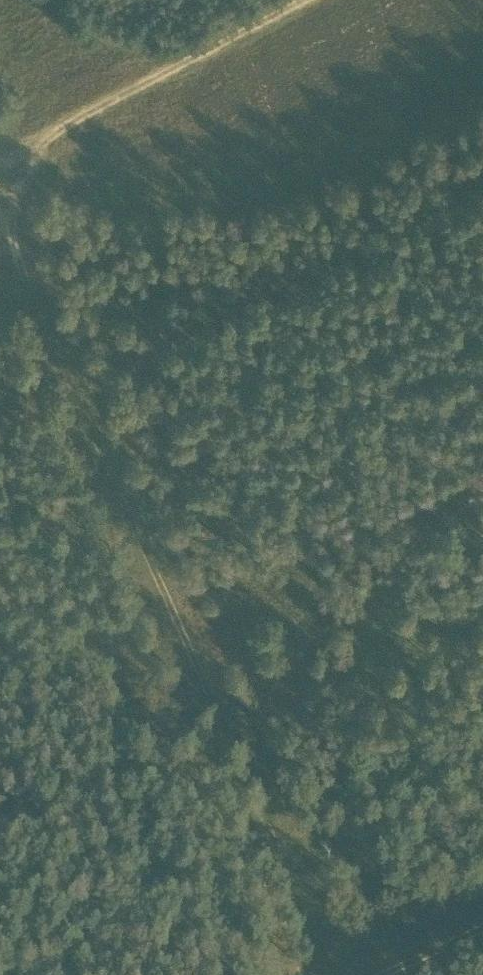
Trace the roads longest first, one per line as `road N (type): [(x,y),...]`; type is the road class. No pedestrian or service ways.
road 1 (track): [(321,974),(123,502),(0,245)]
road 2 (track): [(0,147),(280,0)]
road 3 (track): [(365,974),(482,921)]

